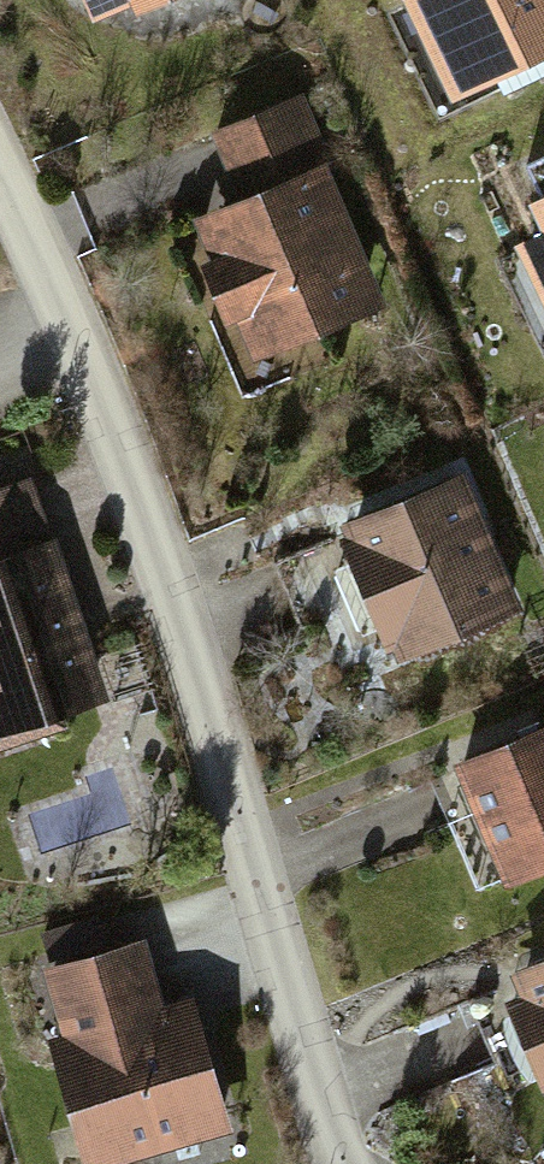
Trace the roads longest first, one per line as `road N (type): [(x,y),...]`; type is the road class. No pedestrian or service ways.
road 1 (residential): [(348,1163),(196,661),(66,313),(0,167)]

